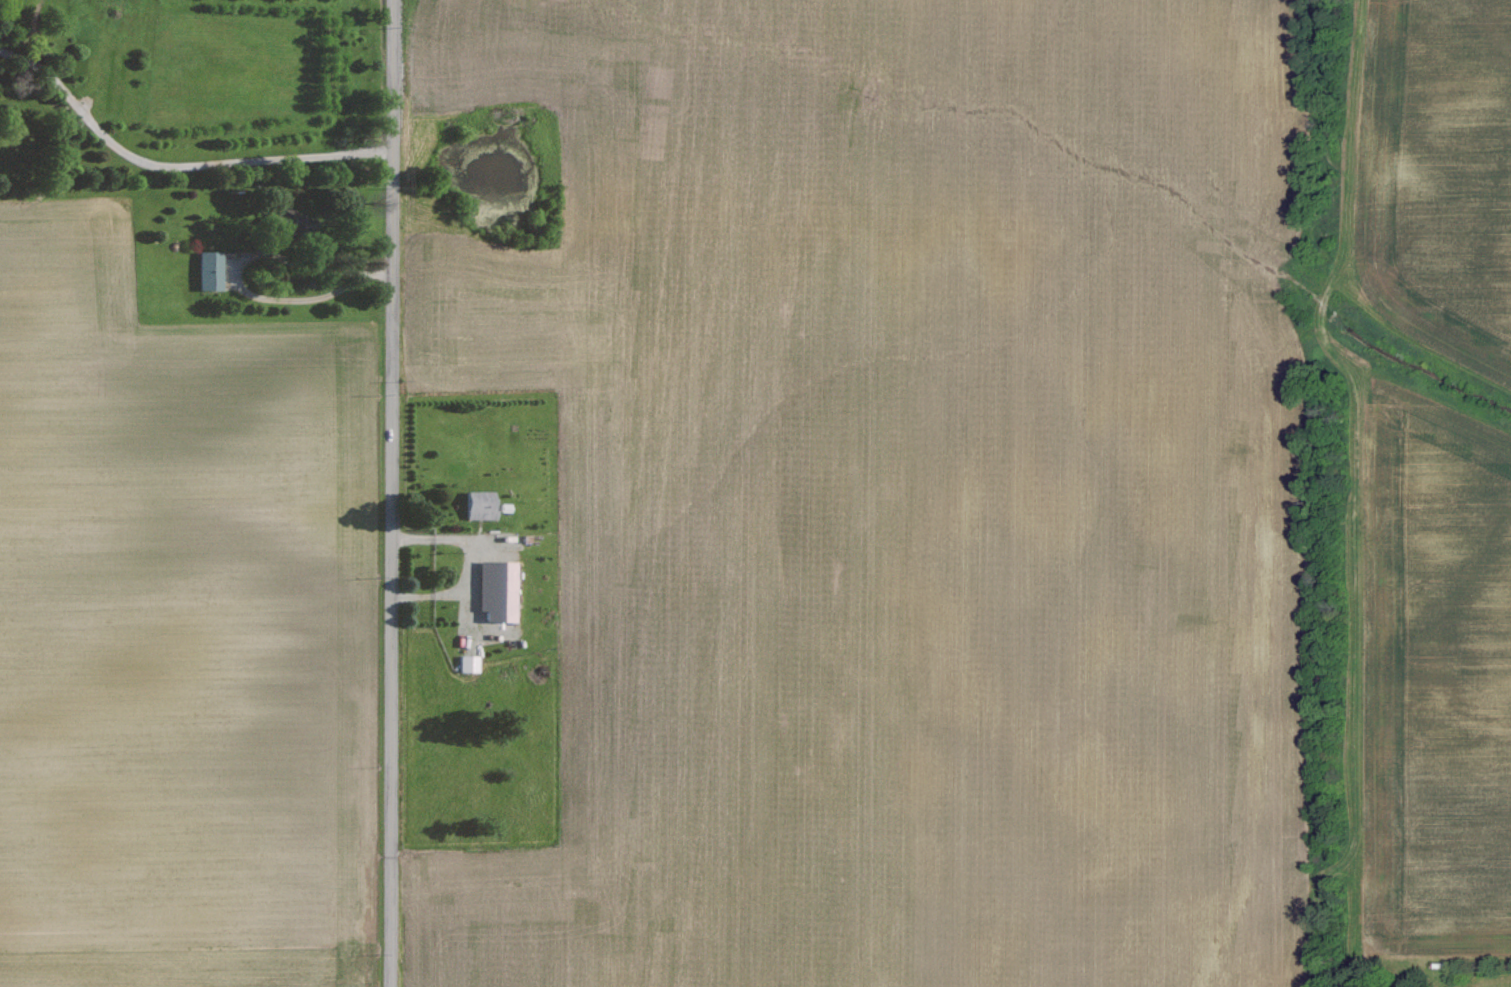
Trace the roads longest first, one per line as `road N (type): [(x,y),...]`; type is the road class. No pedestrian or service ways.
road 1 (tertiary): [(390,986),(392,0)]
road 2 (track): [(1354,784),(1348,851),(1317,895),(1317,986)]

